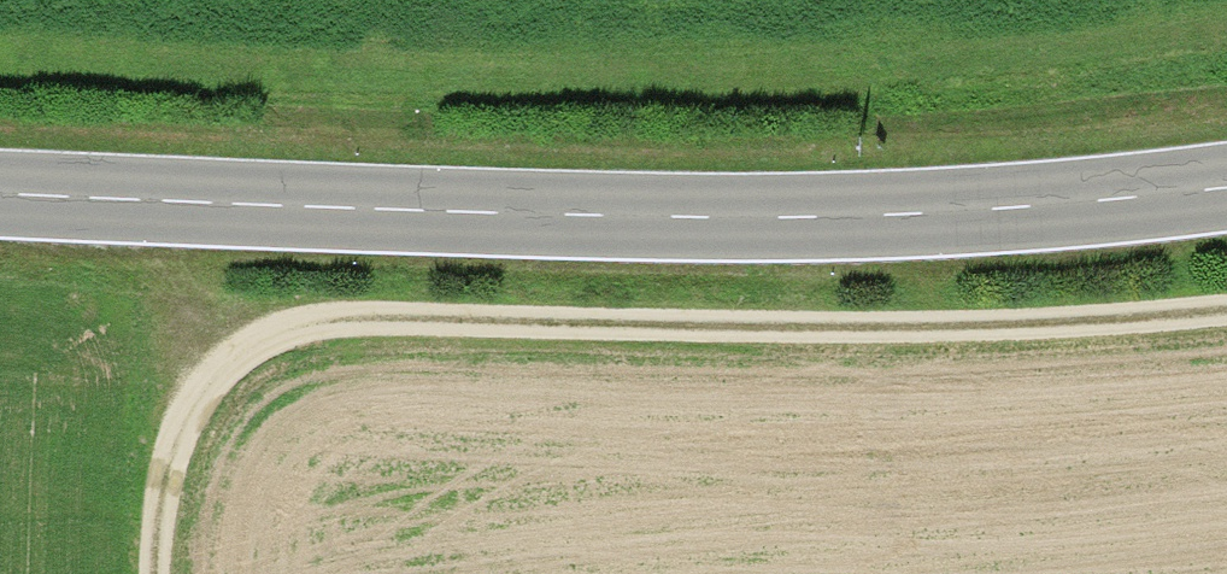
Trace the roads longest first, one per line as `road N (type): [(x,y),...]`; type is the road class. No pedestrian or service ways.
road 1 (track): [(150,573),(165,421),(185,370),(248,332),(362,317),(953,326),(1226,300)]
road 2 (primary): [(0,193),(792,216),(900,215),(1226,181)]

